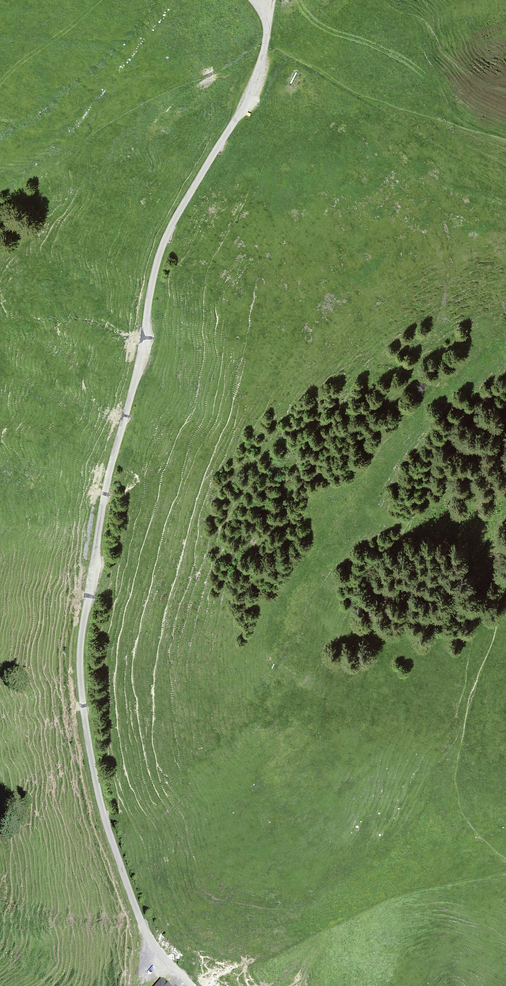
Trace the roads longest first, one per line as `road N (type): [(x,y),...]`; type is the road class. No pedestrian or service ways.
road 1 (unclassified): [(189,985),(144,932),(100,806),(86,730),(84,637),(104,495),(141,361),(158,263),(258,75),(268,37),(253,0)]
road 2 (track): [(267,25),(265,47),(385,112),(505,141)]
road 3 (track): [(505,611),(477,680),(454,777),(468,825),(505,859)]
road 4 (track): [(0,85),(100,0)]

